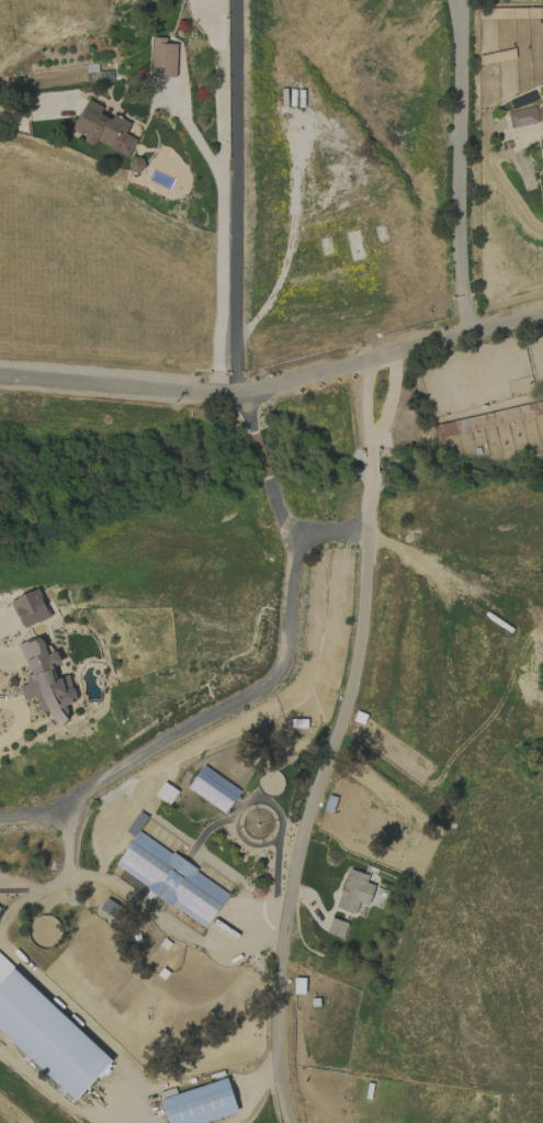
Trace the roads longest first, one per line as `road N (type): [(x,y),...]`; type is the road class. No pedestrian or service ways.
road 1 (residential): [(542,309),(237,395),(0,376)]

